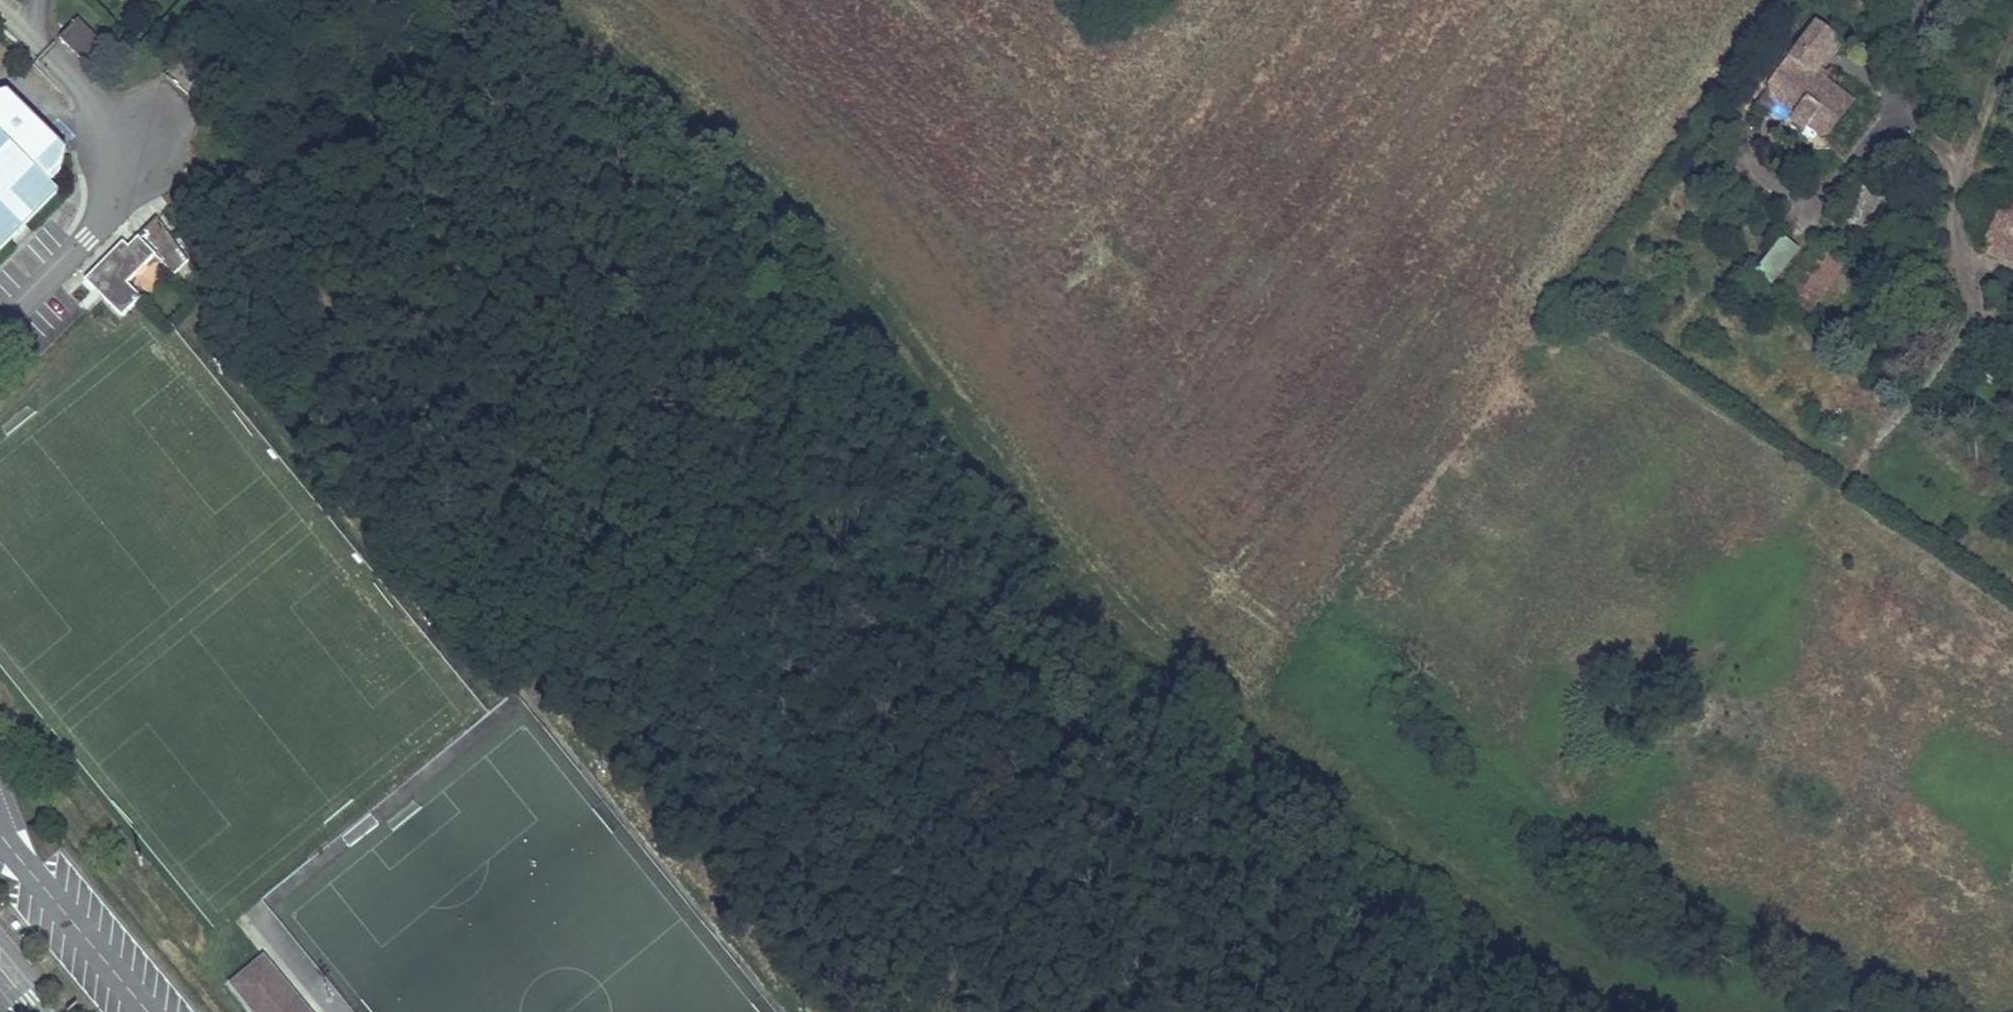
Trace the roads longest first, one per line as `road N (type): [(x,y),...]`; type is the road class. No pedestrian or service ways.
road 1 (residential): [(0,331),(136,190),(136,146),(0,11)]

